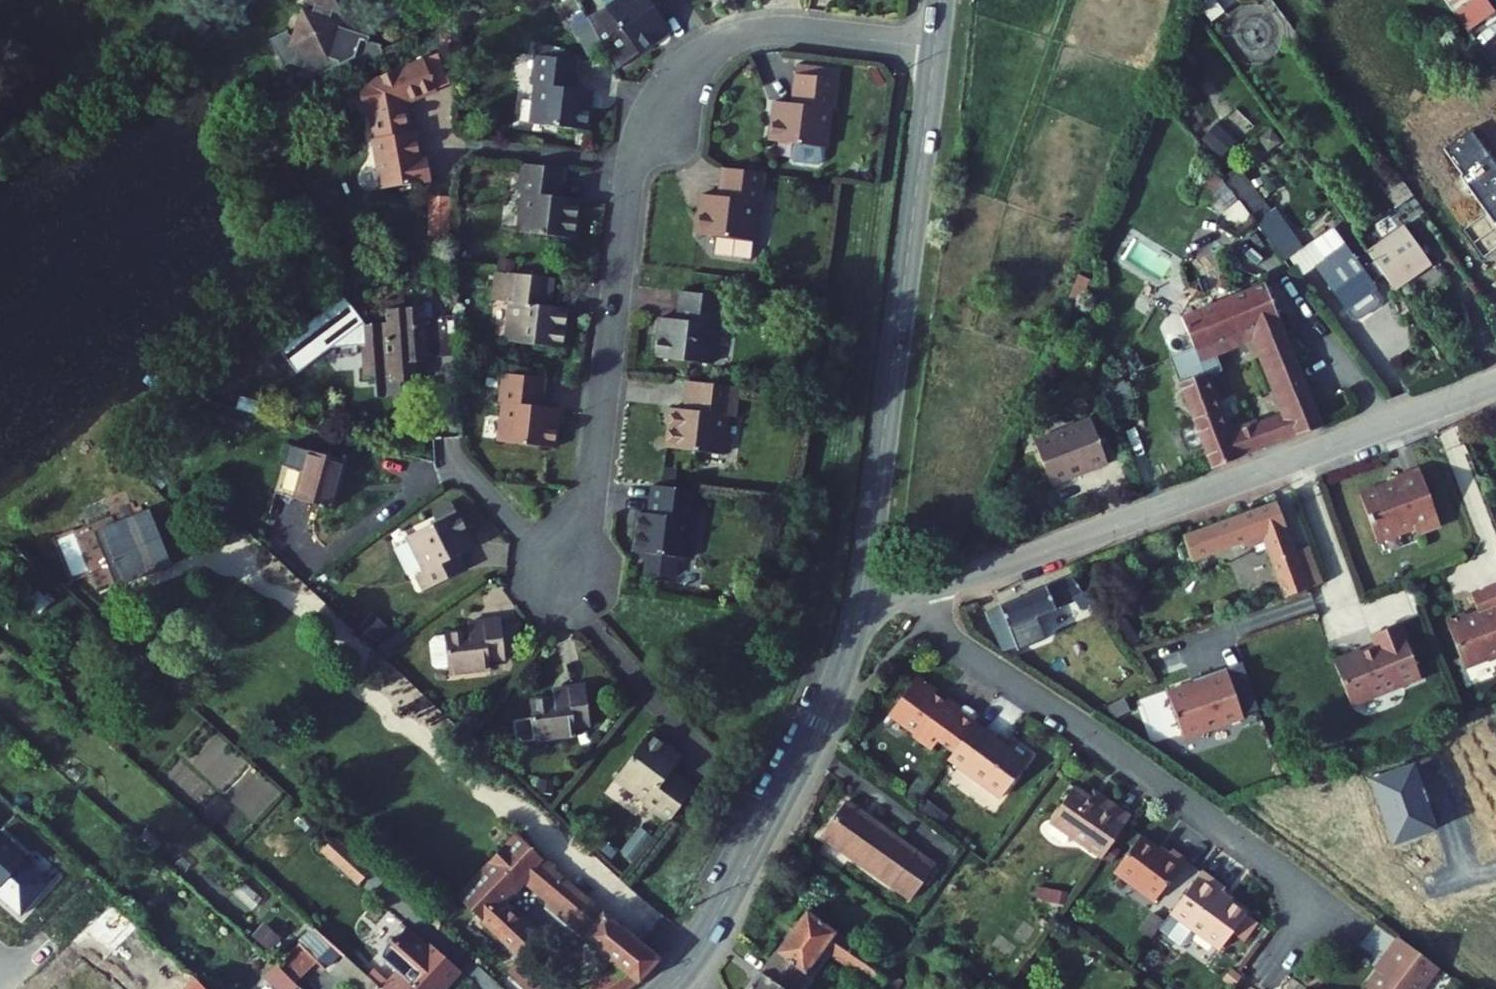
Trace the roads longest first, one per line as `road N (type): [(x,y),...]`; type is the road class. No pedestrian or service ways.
road 1 (residential): [(936,47),(754,32),(698,52),(651,98),(632,143),(596,488),(571,575)]
road 2 (residential): [(926,591),(962,647),(1319,897),(1258,980)]
road 3 (unclassified): [(926,591),(1495,385)]
road 4 (tertiary): [(936,47),(860,602)]
road 5 (tertiary): [(860,602),(836,687),(807,750),(715,922),(668,988)]

